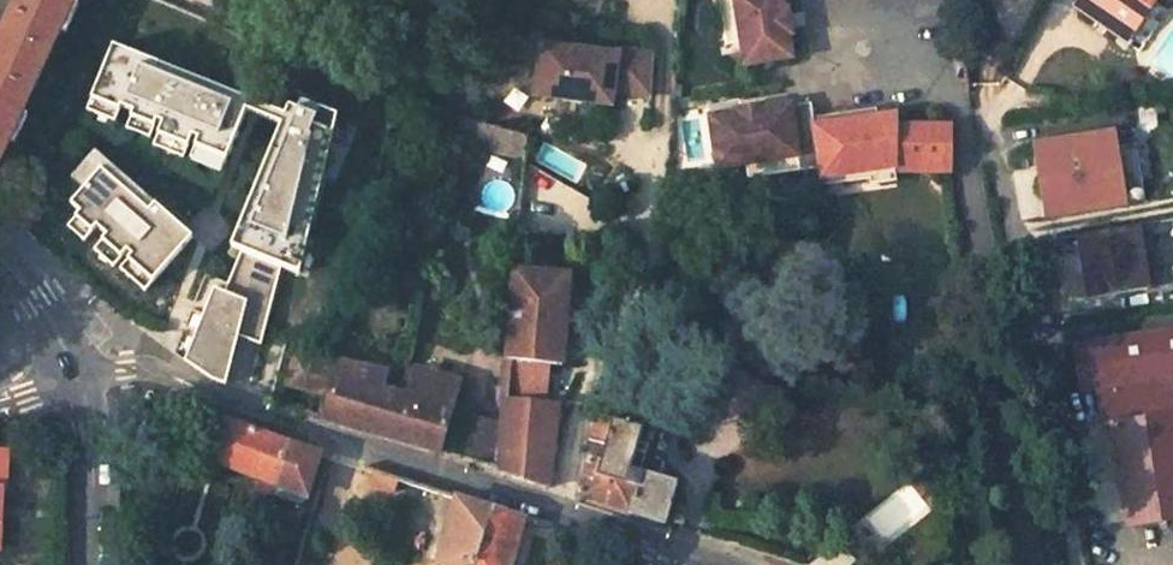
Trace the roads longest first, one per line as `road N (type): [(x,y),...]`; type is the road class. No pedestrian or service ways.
road 1 (residential): [(681,550),(149,368)]
road 2 (residential): [(90,564),(89,443),(78,377)]
road 3 (residential): [(78,377),(34,299),(0,266)]

